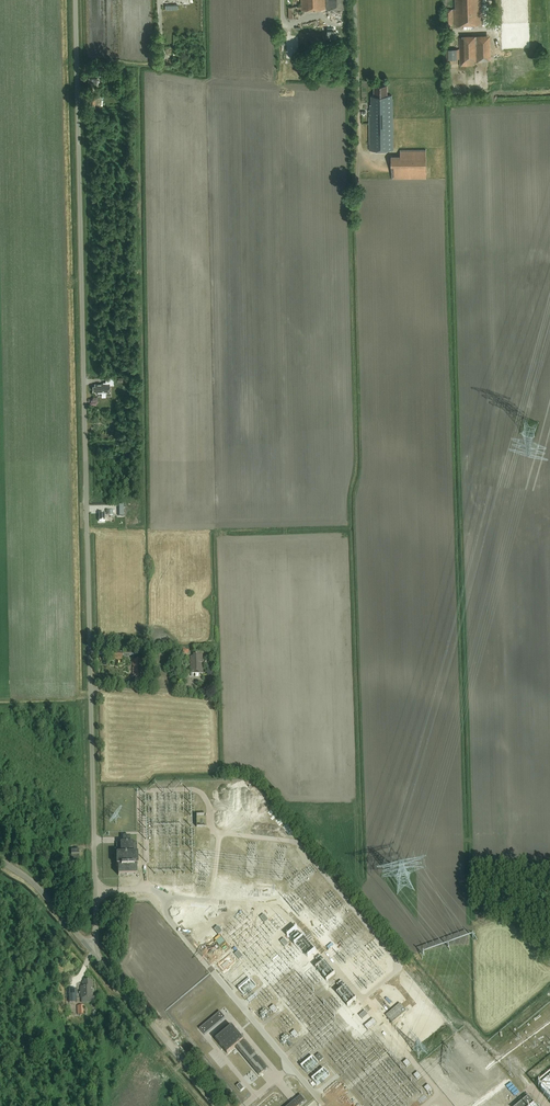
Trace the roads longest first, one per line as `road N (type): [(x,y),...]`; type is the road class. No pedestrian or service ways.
road 1 (unclassified): [(89,647),(75,0)]
road 2 (unclassified): [(92,950),(89,647)]
road 3 (residential): [(222,1105),(92,950)]
road 4 (residential): [(92,950),(35,886),(0,861)]
road 5 (unclassified): [(215,648),(89,647)]

